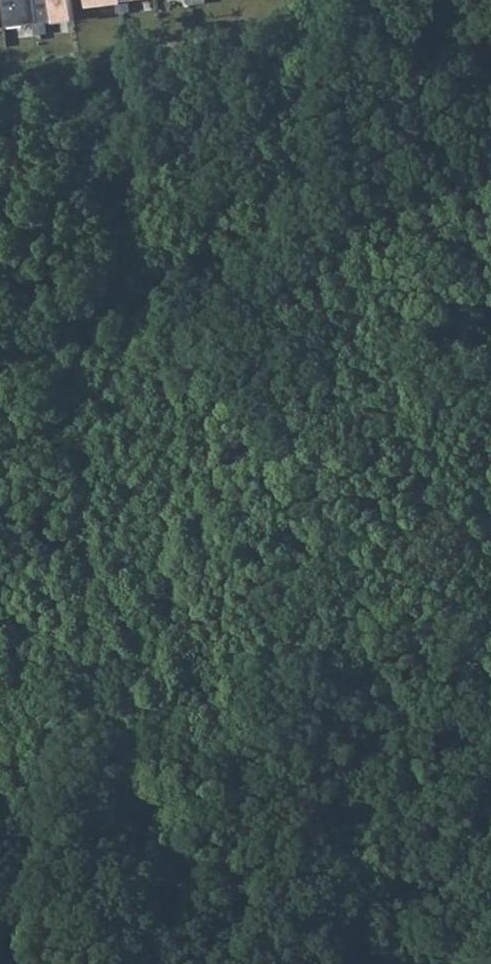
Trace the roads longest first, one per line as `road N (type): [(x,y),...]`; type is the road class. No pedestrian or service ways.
road 1 (track): [(0,382),(490,168)]

